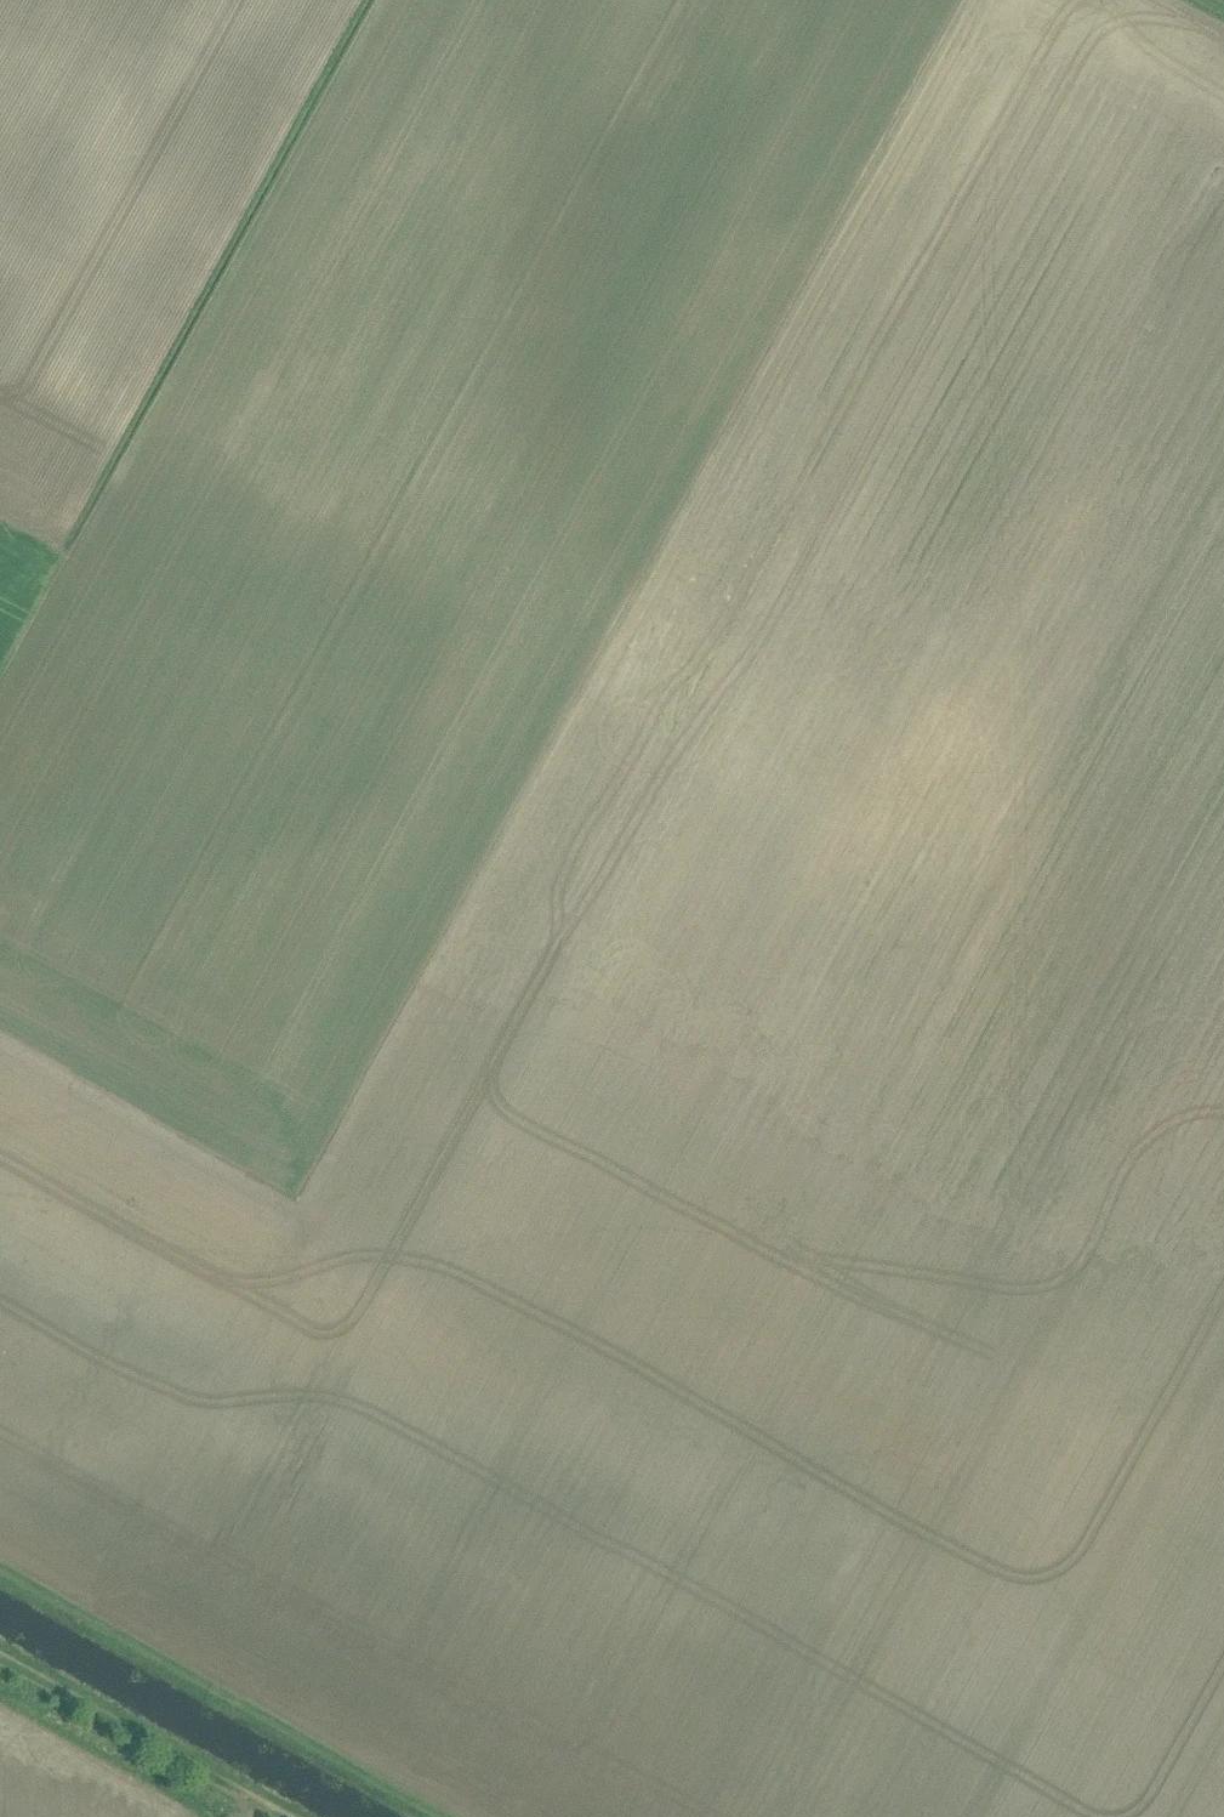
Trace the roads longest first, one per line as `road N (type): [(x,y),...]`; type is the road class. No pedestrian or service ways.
road 1 (track): [(0,1574),(430,1816)]
road 2 (track): [(0,1671),(260,1816)]

